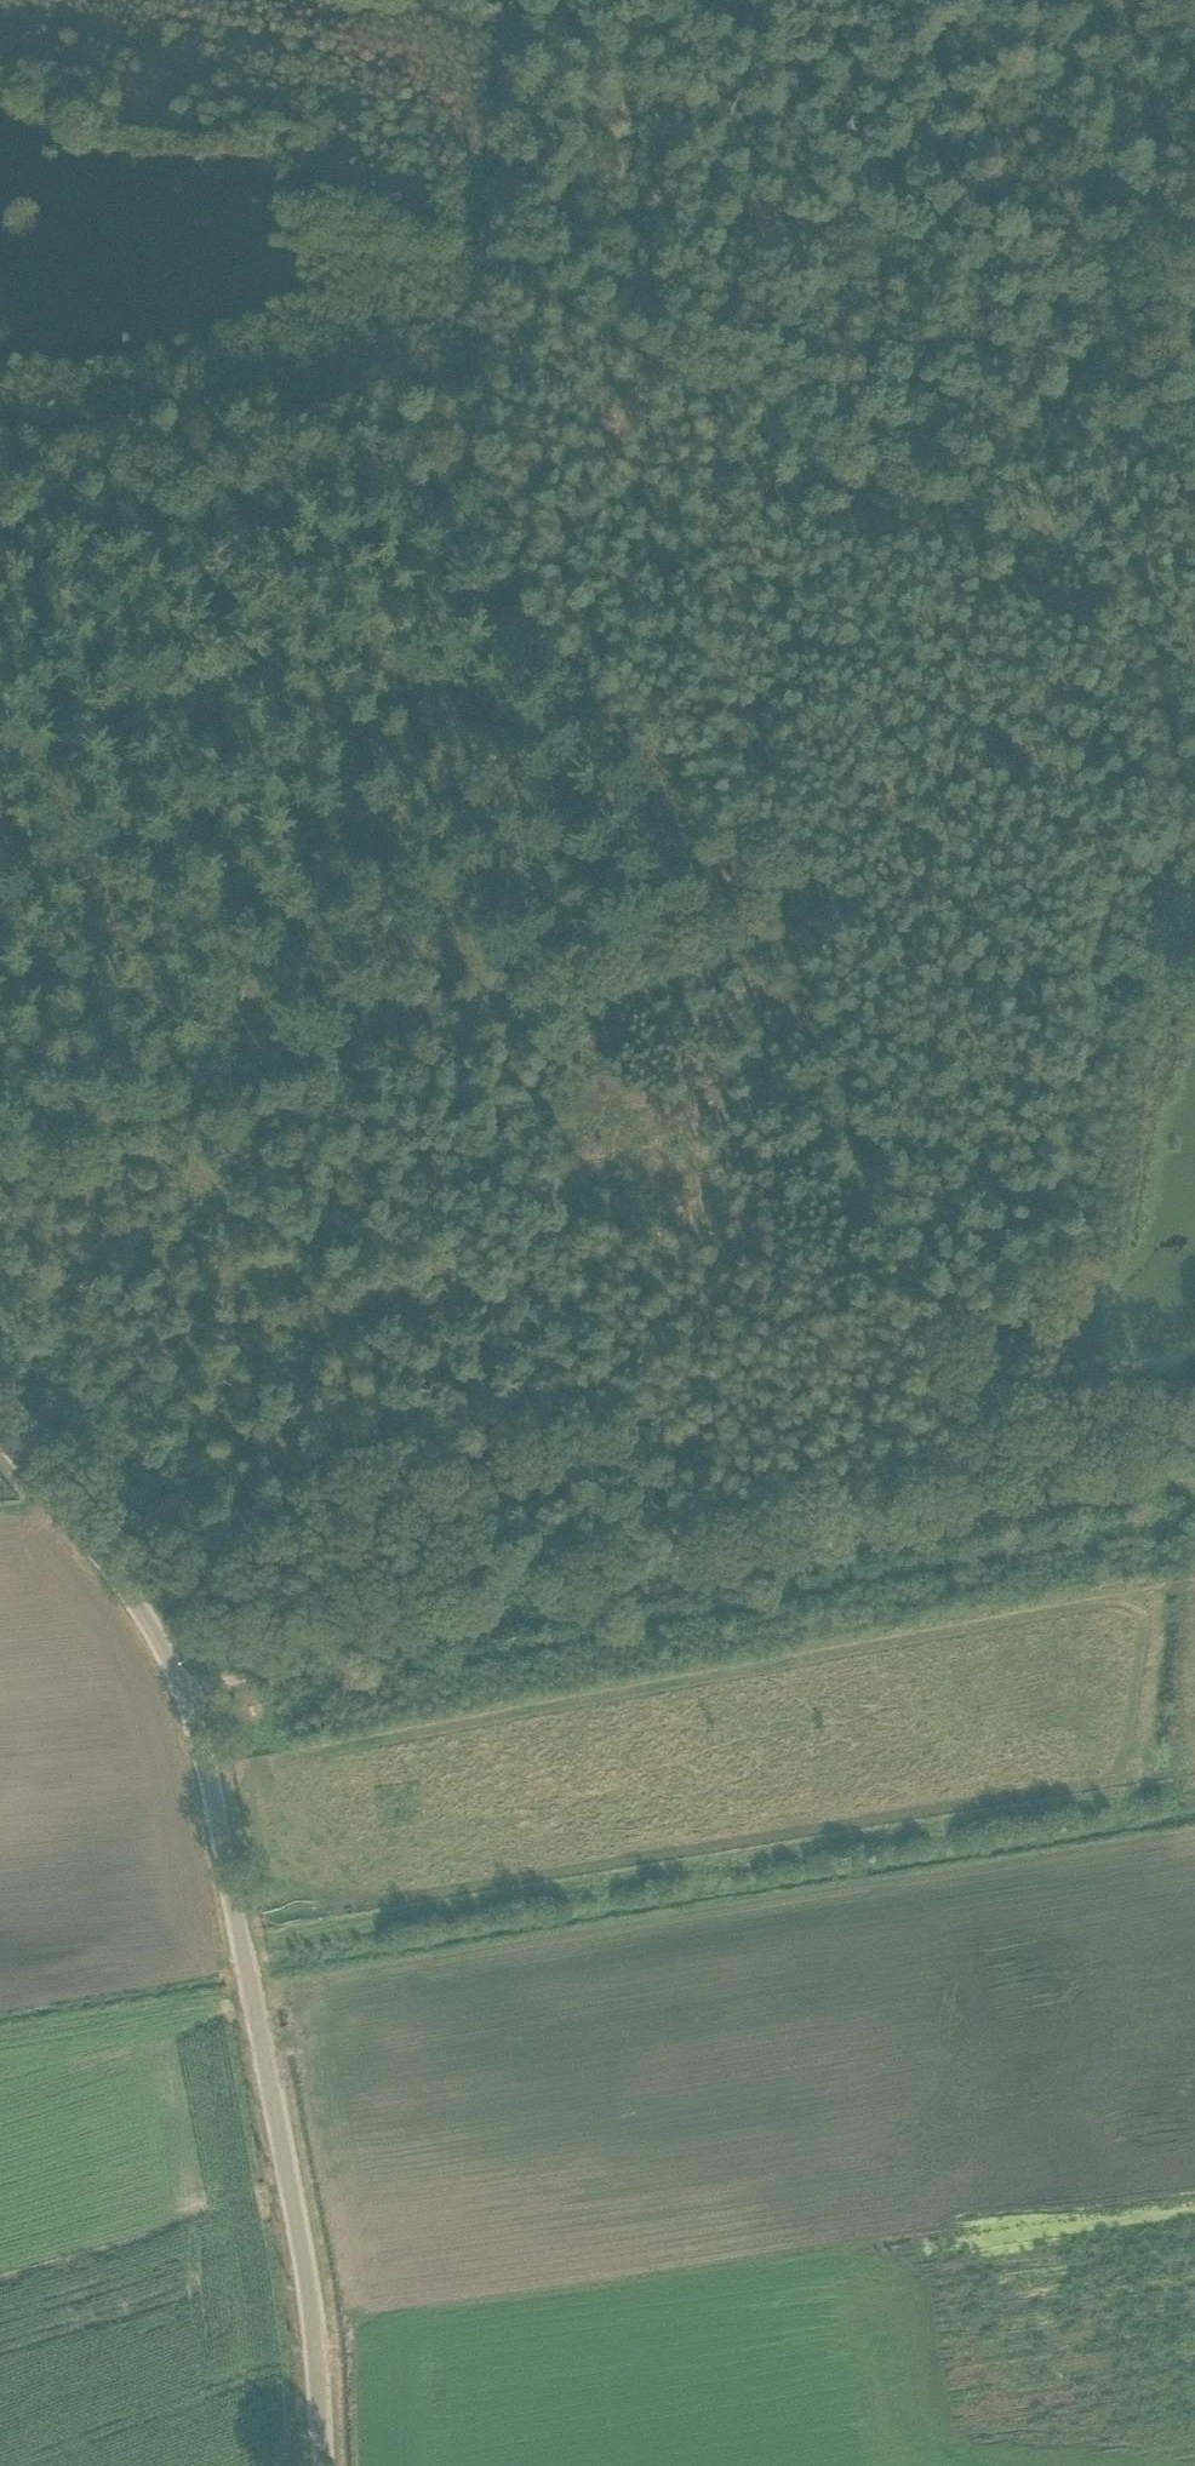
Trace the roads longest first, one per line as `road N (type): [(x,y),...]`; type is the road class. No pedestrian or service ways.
road 1 (track): [(190,1688),(1194,1486)]
road 2 (unclassified): [(318,2465),(313,2325),(190,1688)]
road 3 (residential): [(190,1688),(138,1606),(0,1436)]
road 4 (track): [(1129,0),(1165,181),(1194,181)]

